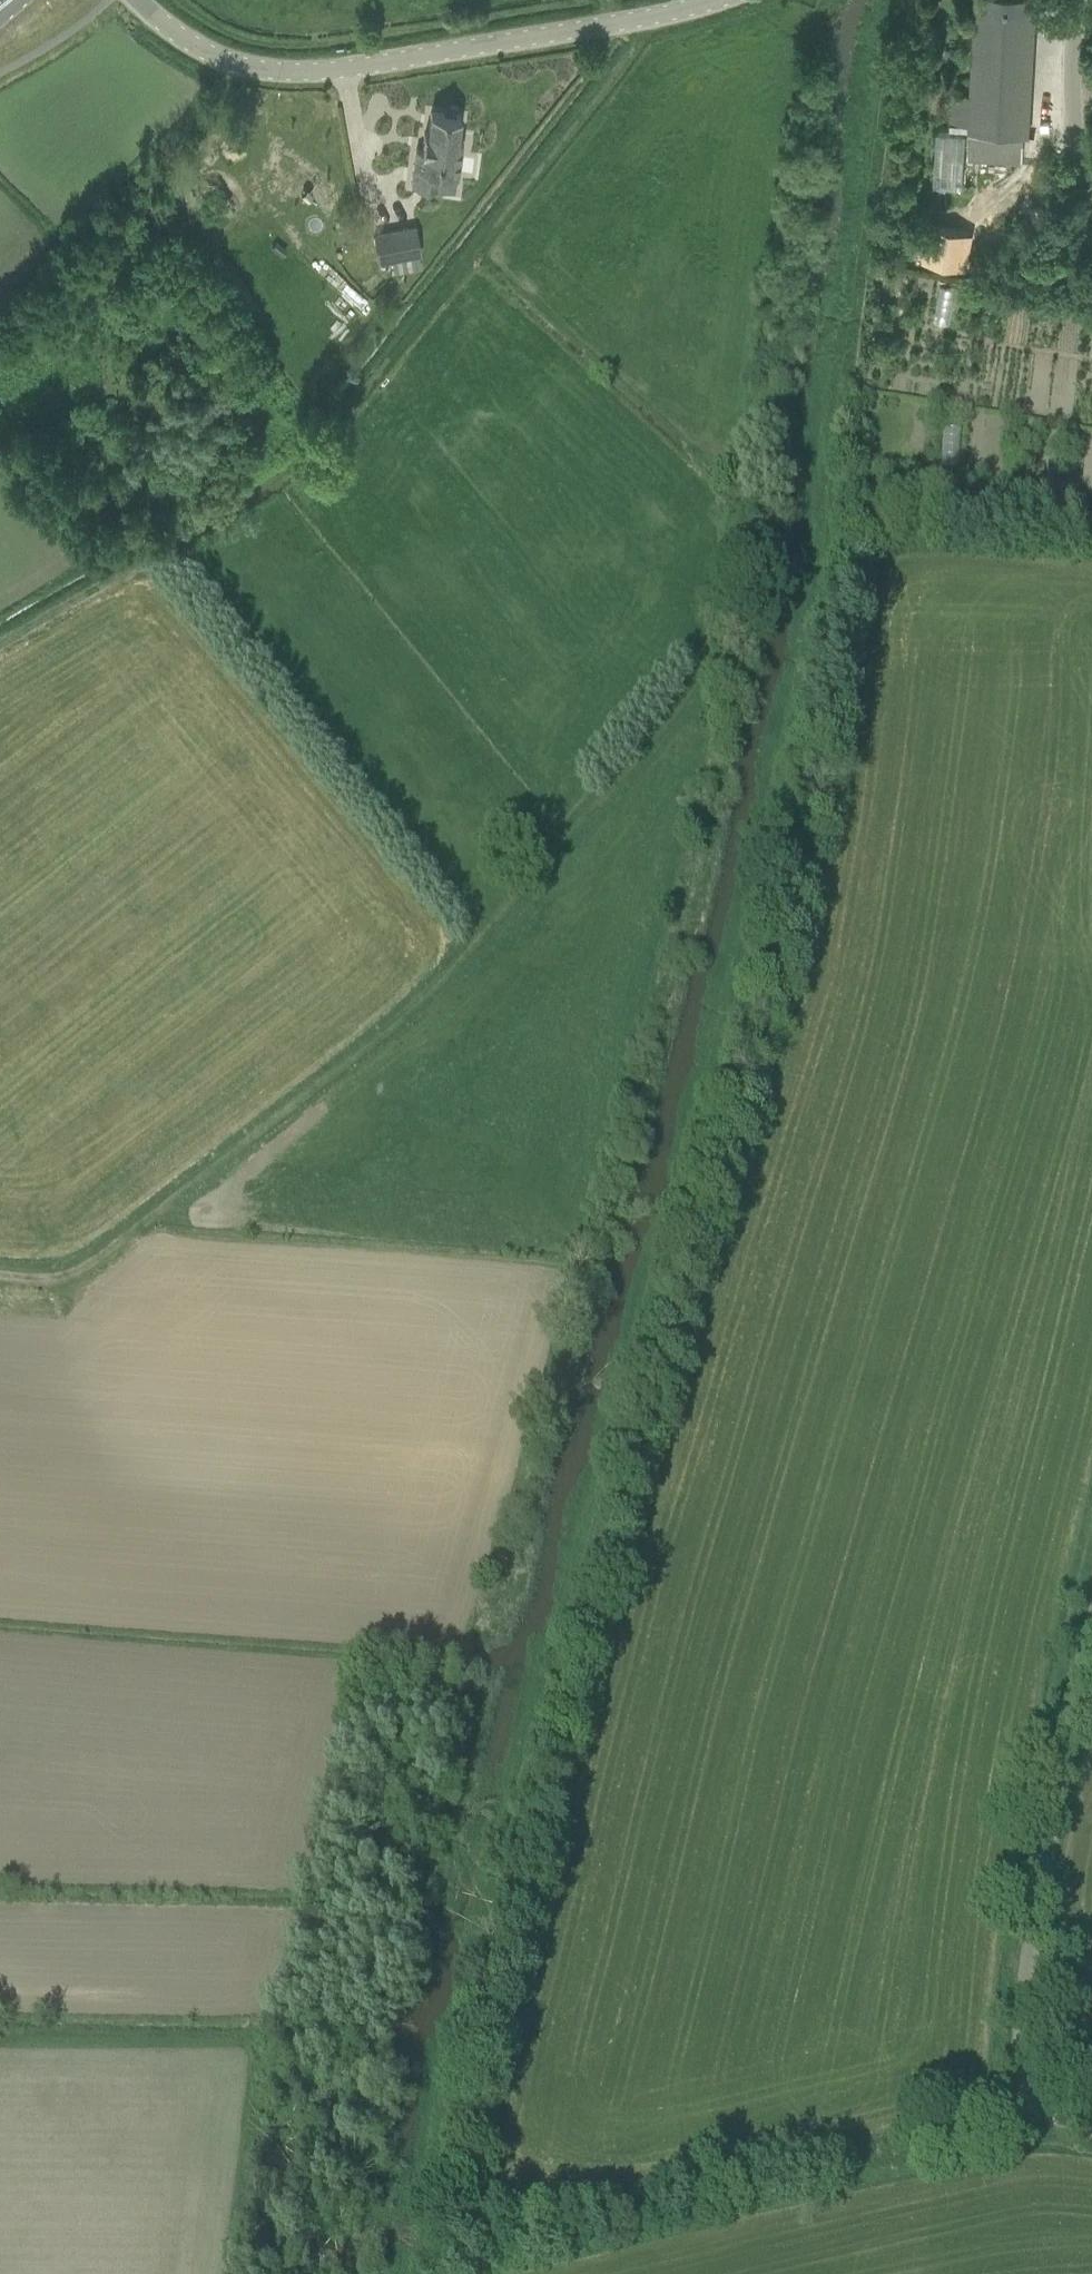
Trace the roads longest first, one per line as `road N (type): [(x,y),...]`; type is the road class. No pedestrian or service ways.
road 1 (track): [(0,1270),(62,1273),(93,1262),(427,998),(737,634)]
road 2 (unclassified): [(137,0),(196,47),(271,73),(342,69),(715,0)]
road 3 (unclassified): [(1091,2124),(1020,2102),(1033,1918),(1064,1724),(1091,1613)]
road 4 (unclassified): [(1091,192),(1082,153),(1088,0)]

